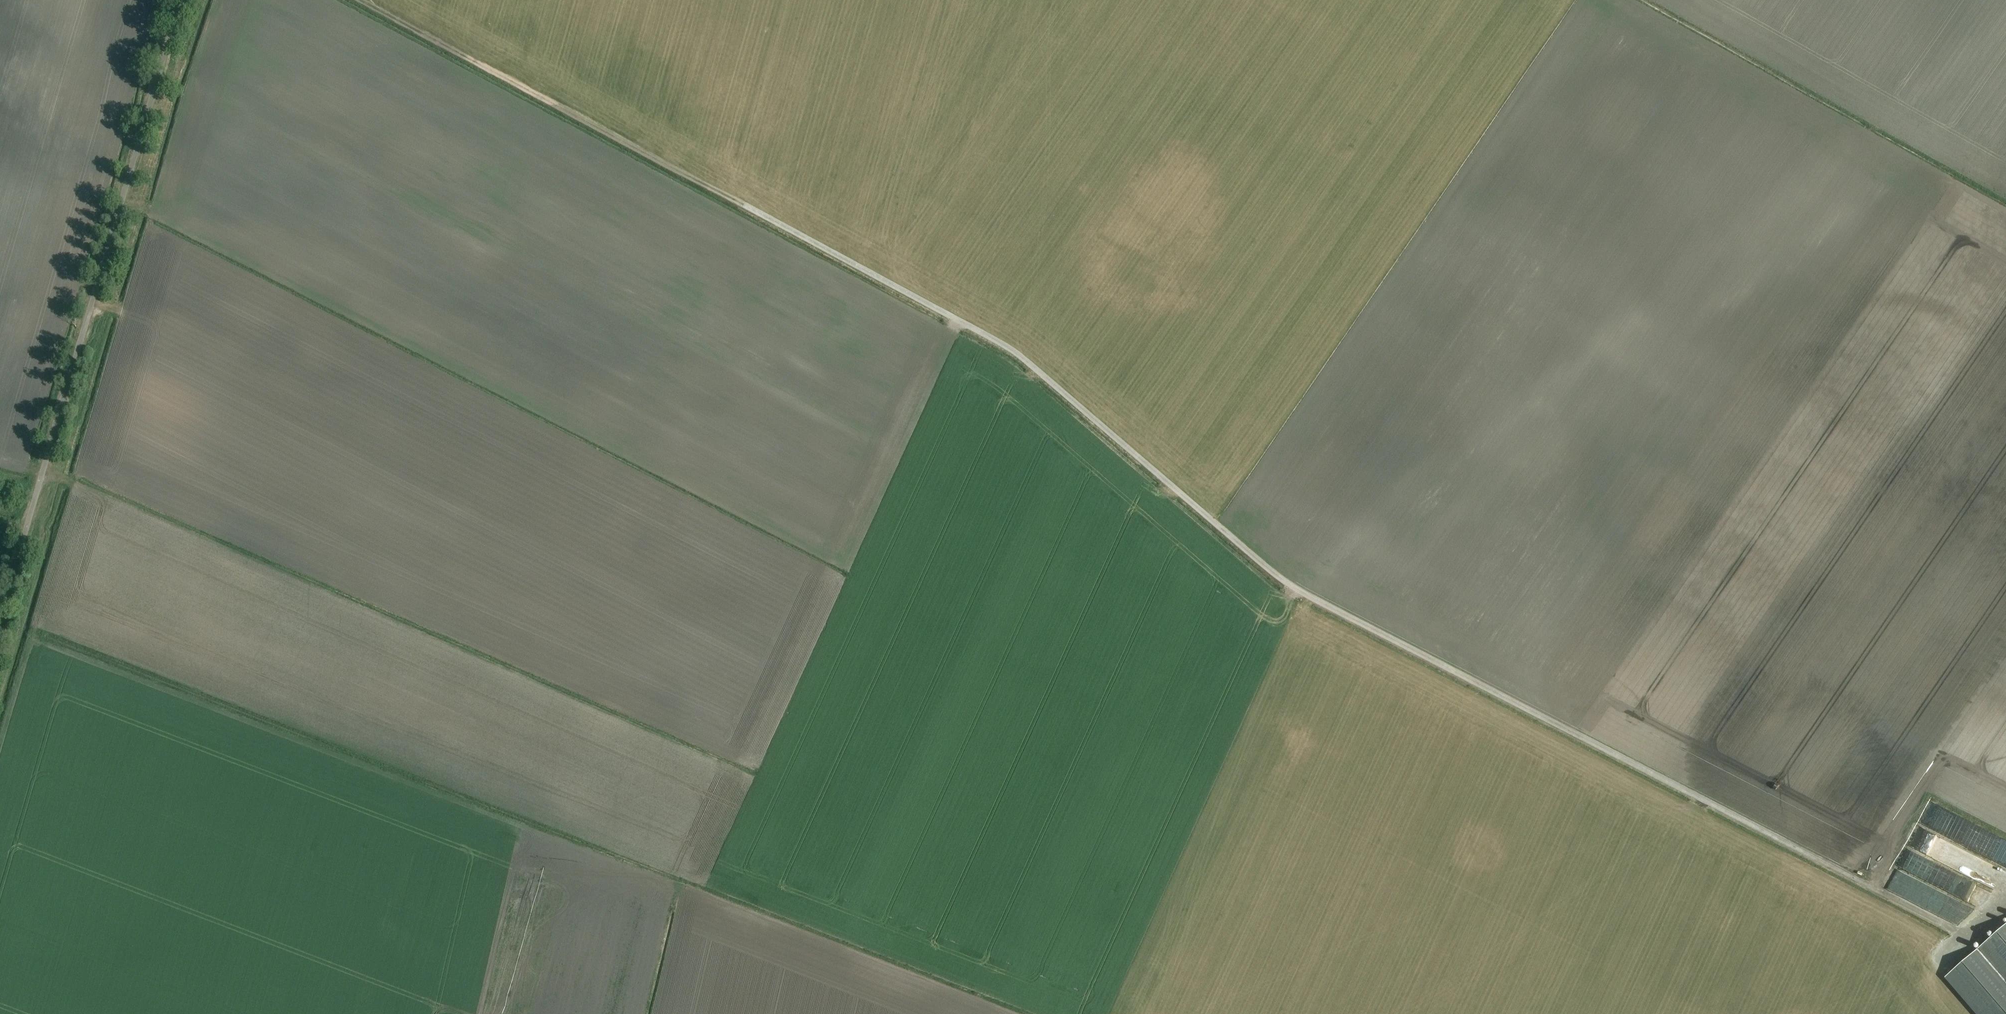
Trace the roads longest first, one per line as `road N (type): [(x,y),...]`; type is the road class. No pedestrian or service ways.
road 1 (unclassified): [(0,621),(181,0)]

